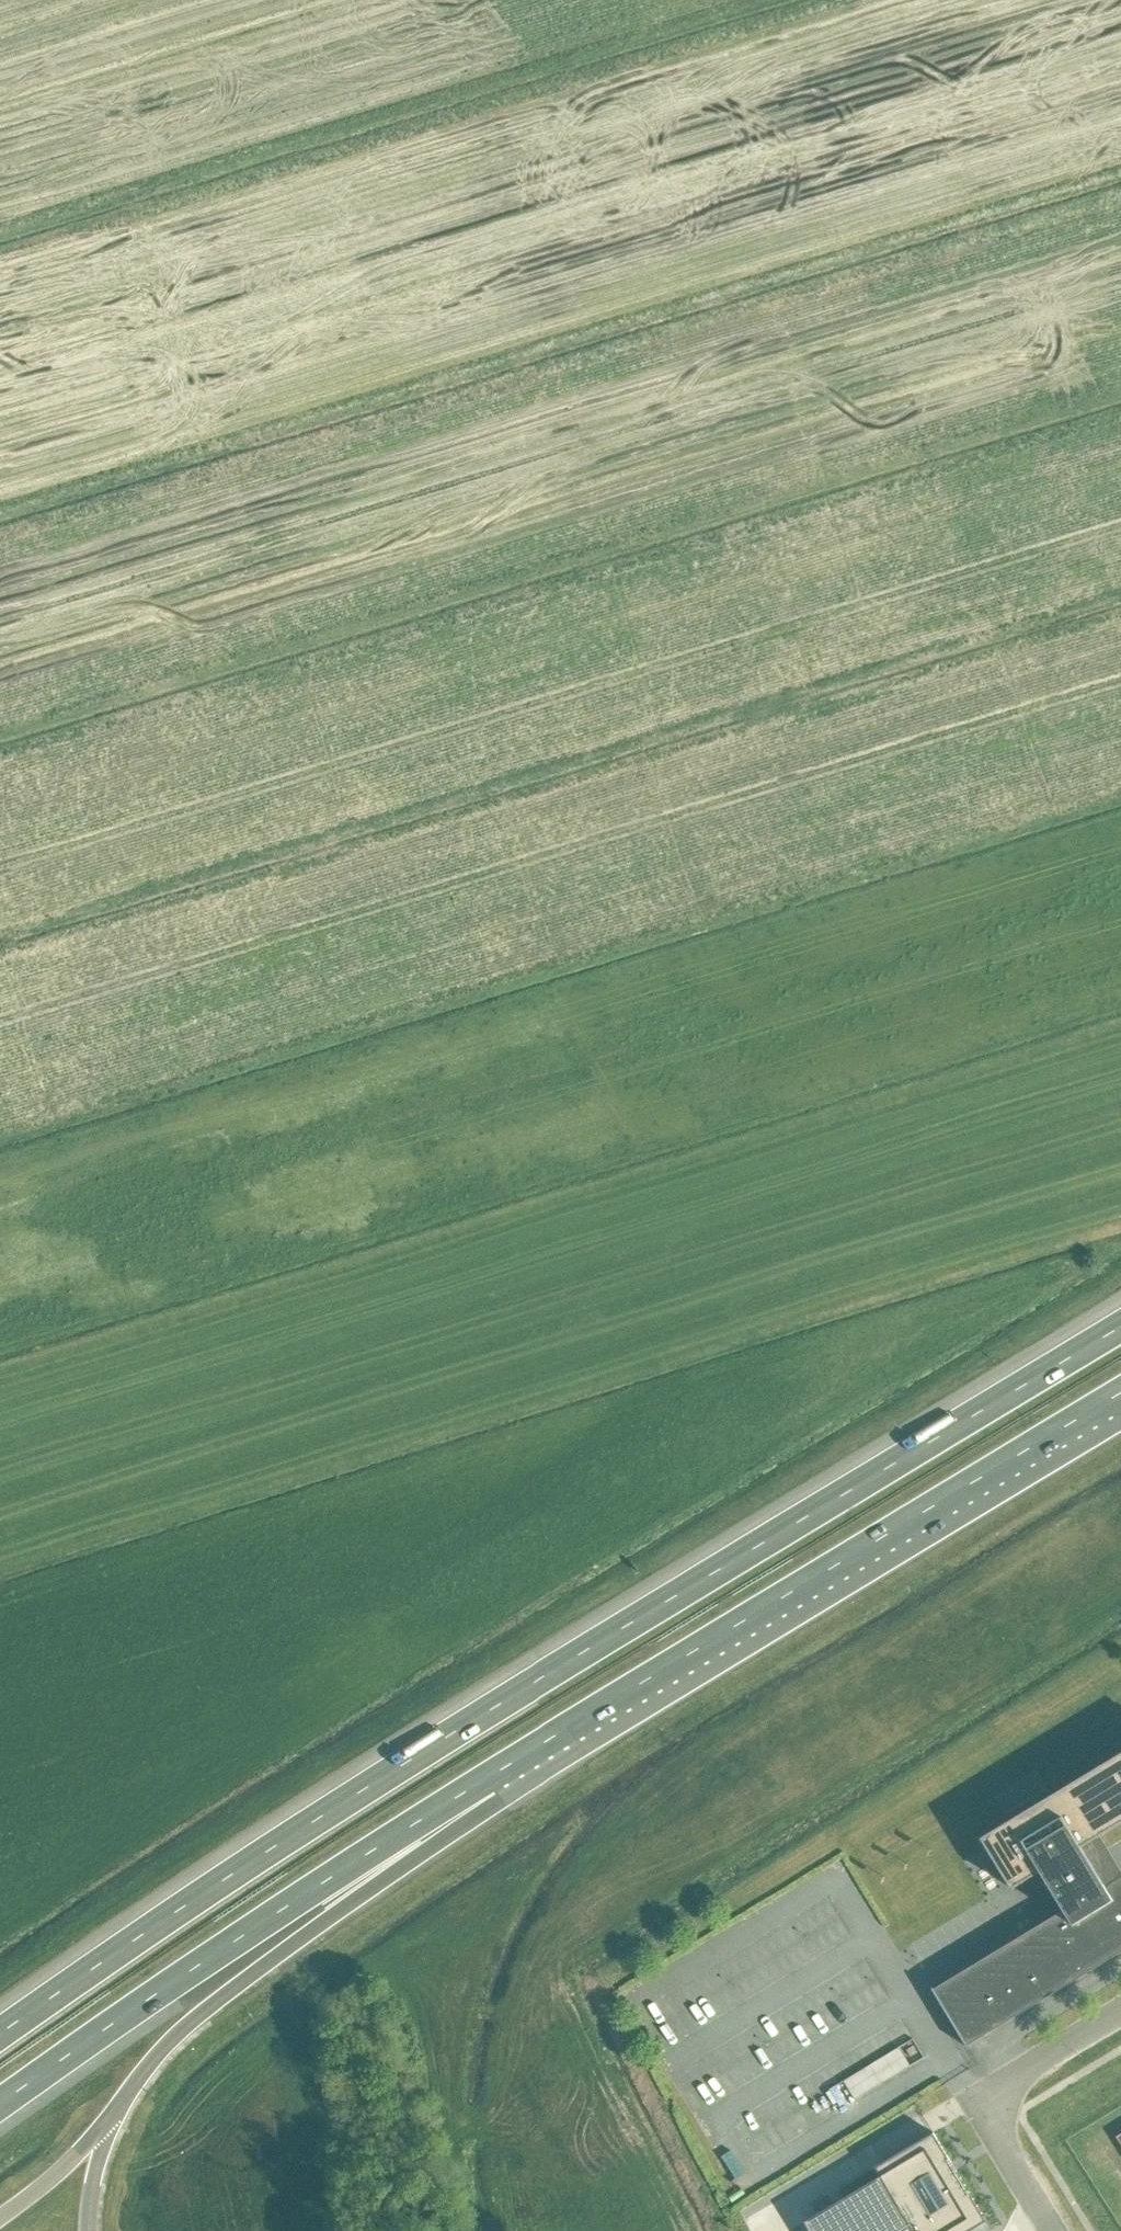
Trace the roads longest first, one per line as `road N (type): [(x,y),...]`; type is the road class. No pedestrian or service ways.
road 1 (motorway): [(1120,1327),(480,1714),(202,1893),(0,2035)]
road 2 (motorway): [(485,1780),(1120,1395)]
road 3 (motorway): [(0,2104),(485,1780)]
road 4 (motorway): [(107,2122),(186,2028),(384,1879),(485,1780)]
road 5 (residential): [(1120,2014),(1030,2069),(1004,2105),(999,2125),(1005,2147),(1051,2230)]

